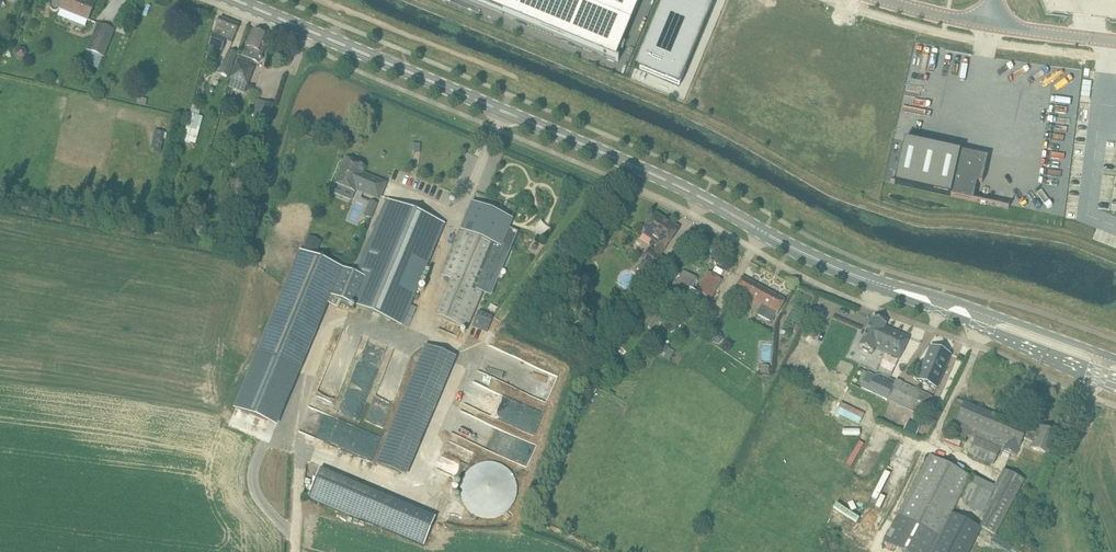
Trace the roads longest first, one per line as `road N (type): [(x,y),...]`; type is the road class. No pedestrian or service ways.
road 1 (tertiary): [(899,290),(825,262),(661,177),(235,0)]
road 2 (track): [(337,315),(308,383),(295,551)]
road 3 (tertiary): [(899,290),(1115,378)]
road 4 (tertiary): [(1115,357),(946,297),(899,290)]
road 5 (unclassified): [(992,25),(1115,42)]

